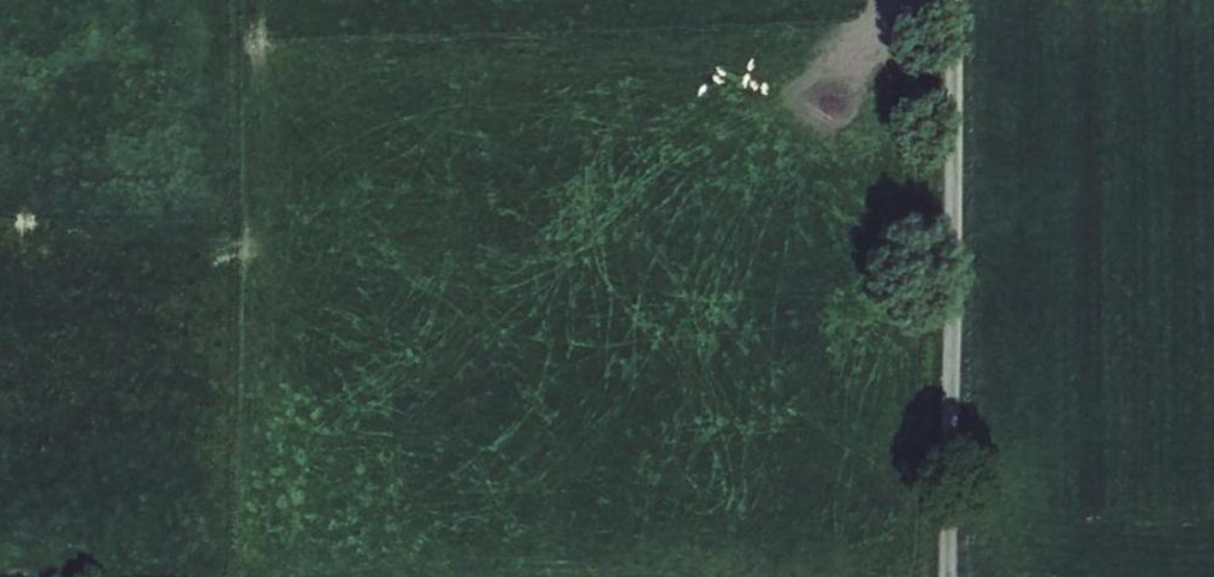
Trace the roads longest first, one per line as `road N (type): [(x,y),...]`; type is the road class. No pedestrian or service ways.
road 1 (track): [(961,0),(955,576)]

